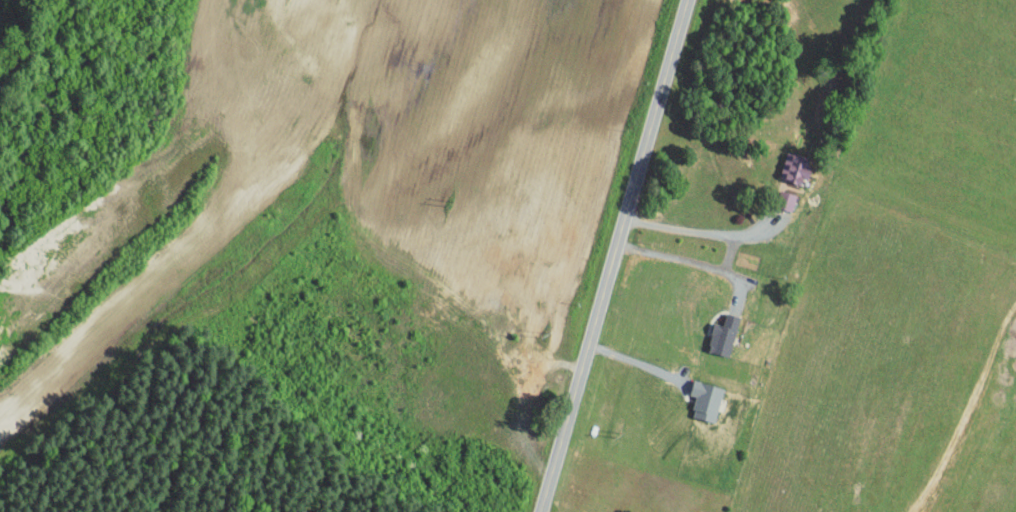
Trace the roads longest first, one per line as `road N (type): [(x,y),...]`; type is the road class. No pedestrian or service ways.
road 1 (residential): [(541,511),(688,0)]

